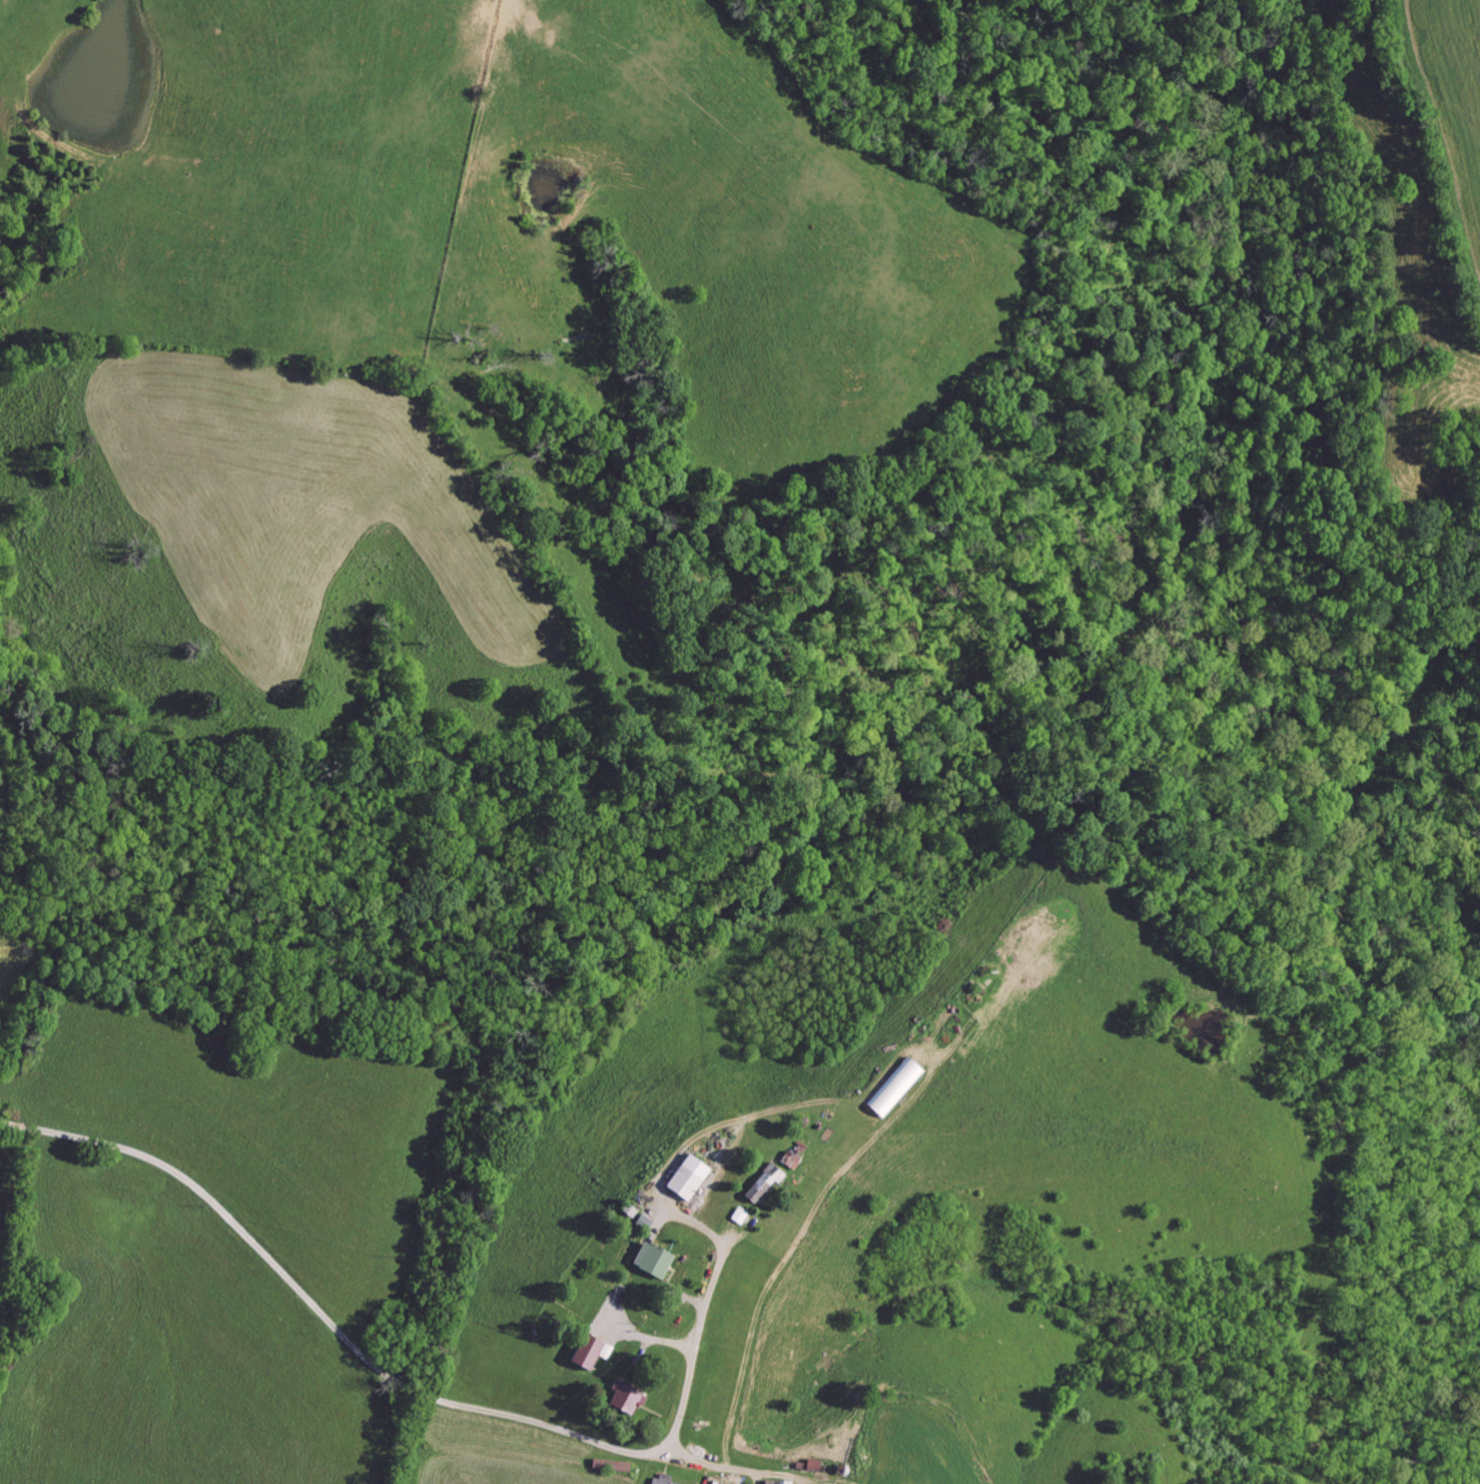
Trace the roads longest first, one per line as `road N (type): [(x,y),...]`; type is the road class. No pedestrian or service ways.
road 1 (residential): [(760,1483),(761,1477),(421,1396),(354,1345),(183,1175),(111,1145),(0,1123)]

